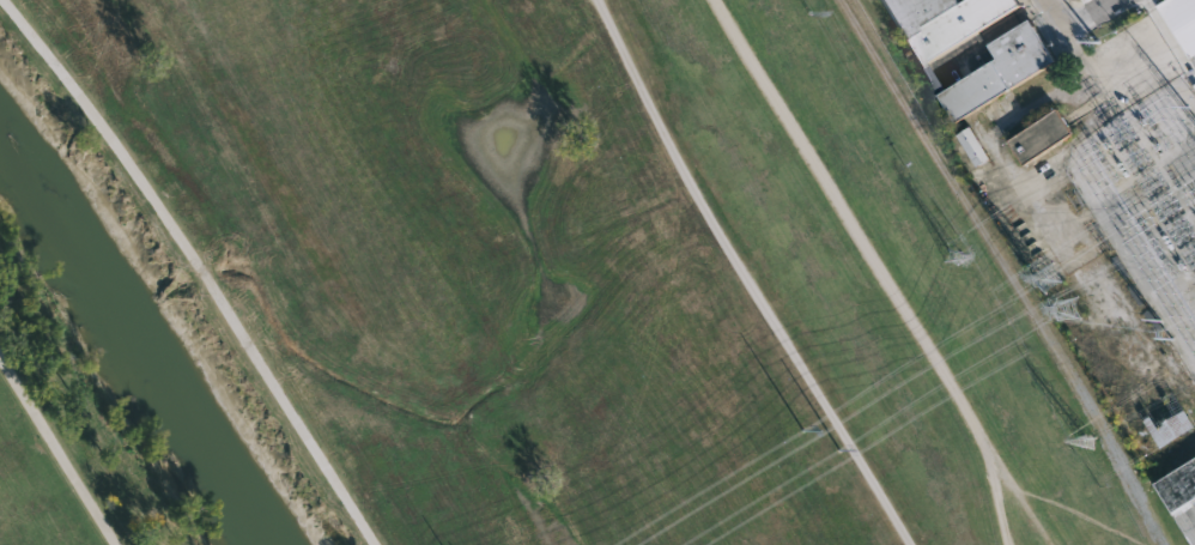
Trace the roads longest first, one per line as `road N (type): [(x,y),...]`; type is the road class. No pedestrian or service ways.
road 1 (track): [(594,0),(704,212),(910,544)]
road 2 (track): [(979,437),(712,0)]

